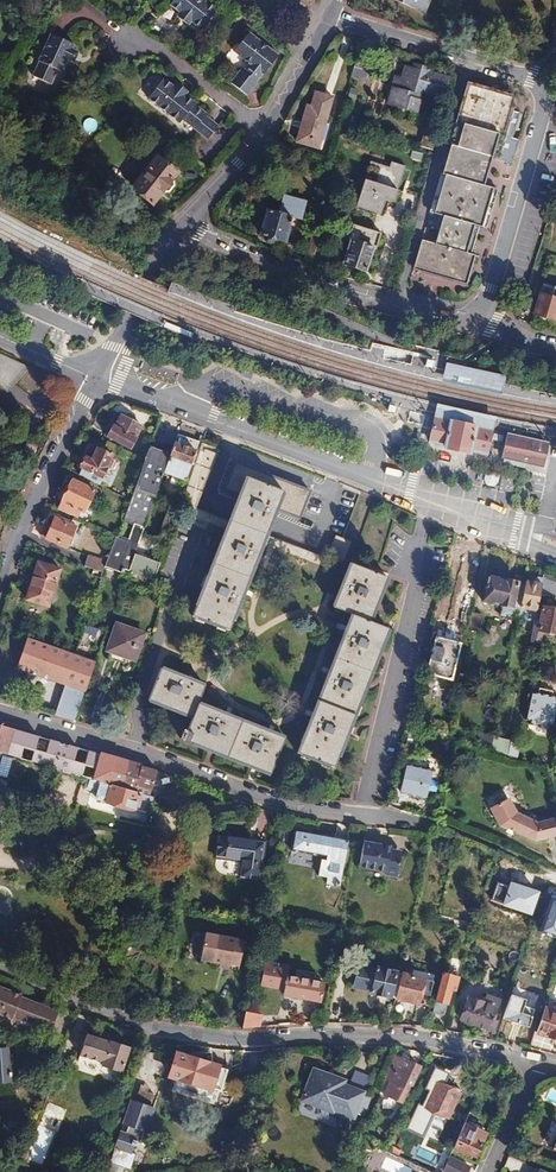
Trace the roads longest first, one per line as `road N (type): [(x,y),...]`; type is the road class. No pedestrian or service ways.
road 1 (residential): [(0,967),(151,1027),(254,1040),(443,1041),(536,1063)]
road 2 (residential): [(98,378),(555,555)]
road 3 (residential): [(0,714),(267,800),(419,821)]
road 4 (residential): [(181,226),(313,284),(475,326)]
road 5 (residential): [(475,326),(493,289),(550,85)]
road 6 (residential): [(0,585),(26,515),(98,378)]
road 7 (residential): [(550,85),(332,16)]
road 8 (residential): [(98,378),(181,226)]
road 9 (residential): [(266,131),(150,45),(128,41)]
road 10 (residential): [(266,131),(332,16)]
road 11 (residential): [(181,226),(266,131)]

